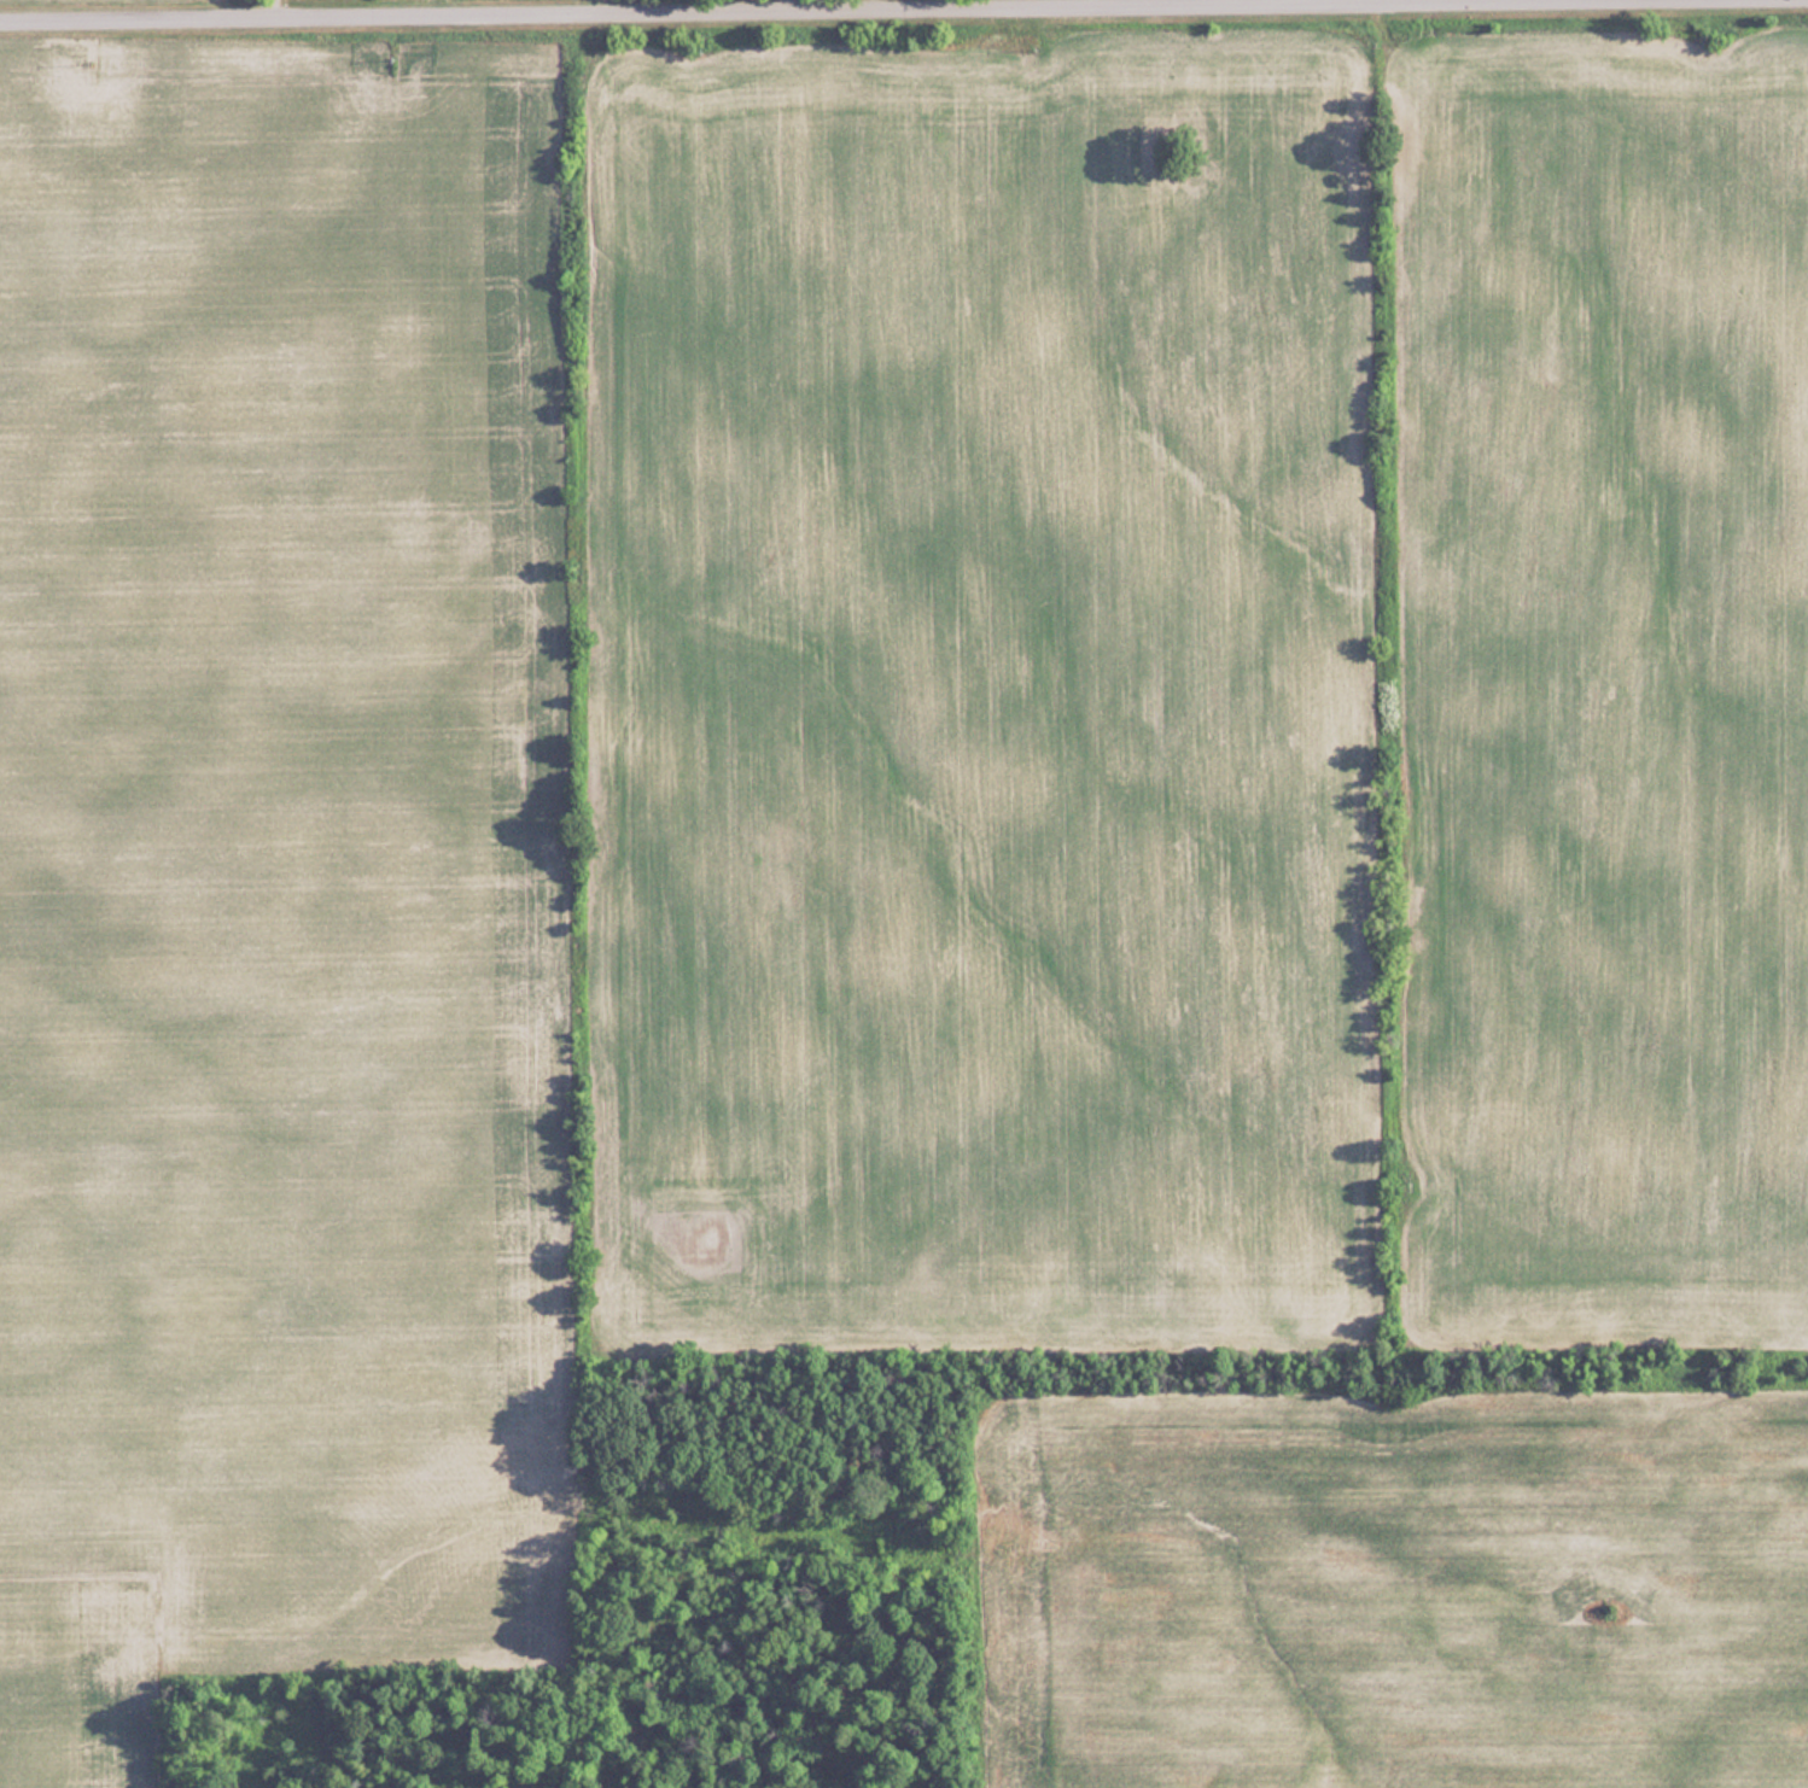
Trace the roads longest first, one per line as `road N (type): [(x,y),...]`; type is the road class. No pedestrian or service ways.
road 1 (residential): [(0,26),(1807,3)]

